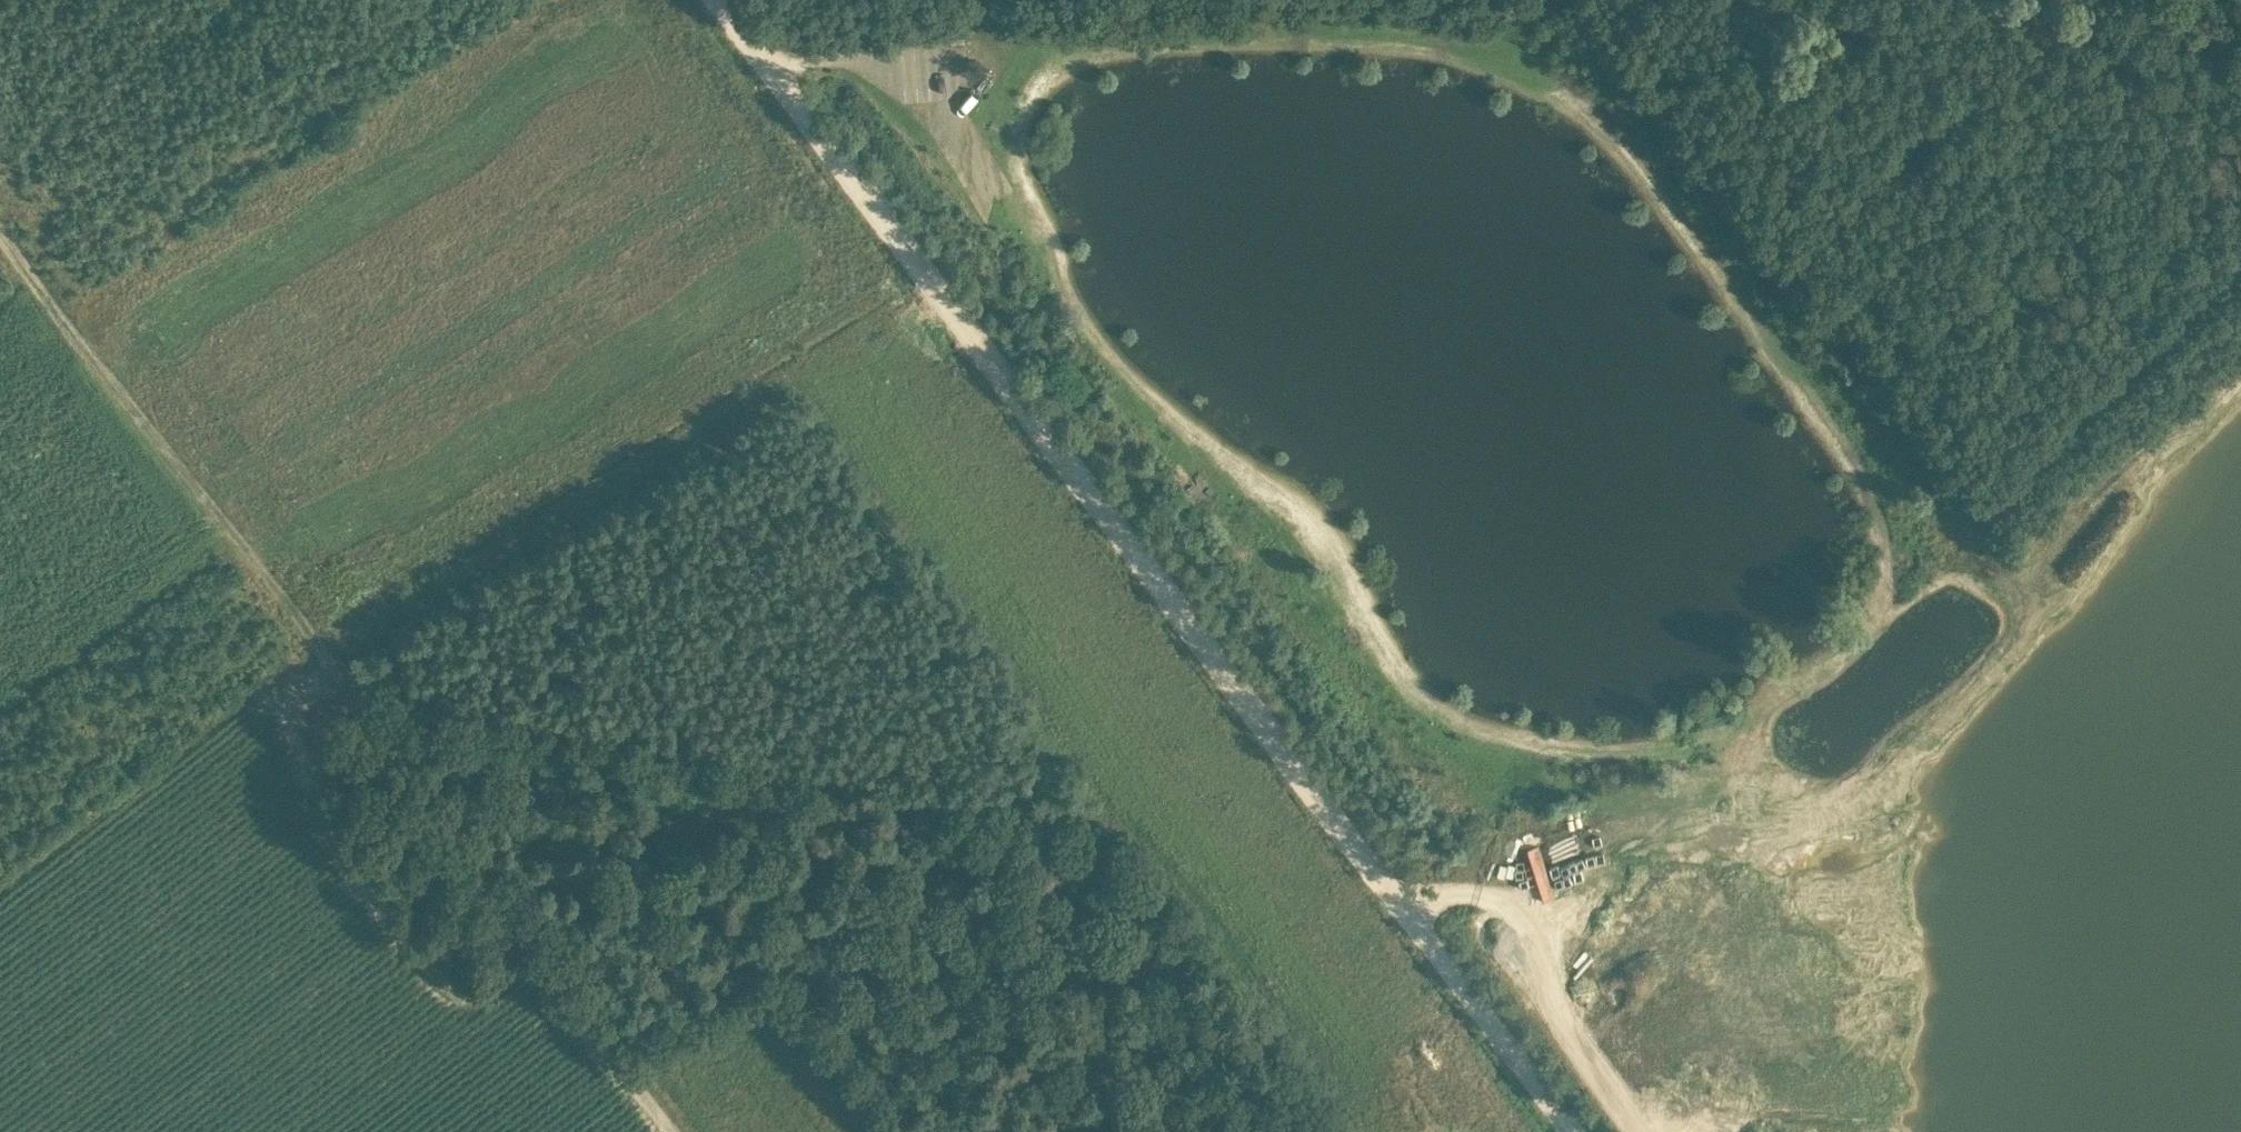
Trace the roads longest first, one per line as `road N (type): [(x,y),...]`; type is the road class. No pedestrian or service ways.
road 1 (track): [(1579,1131),(722,0)]
road 2 (track): [(0,225),(678,1131)]
road 3 (track): [(2069,572),(2240,413)]

